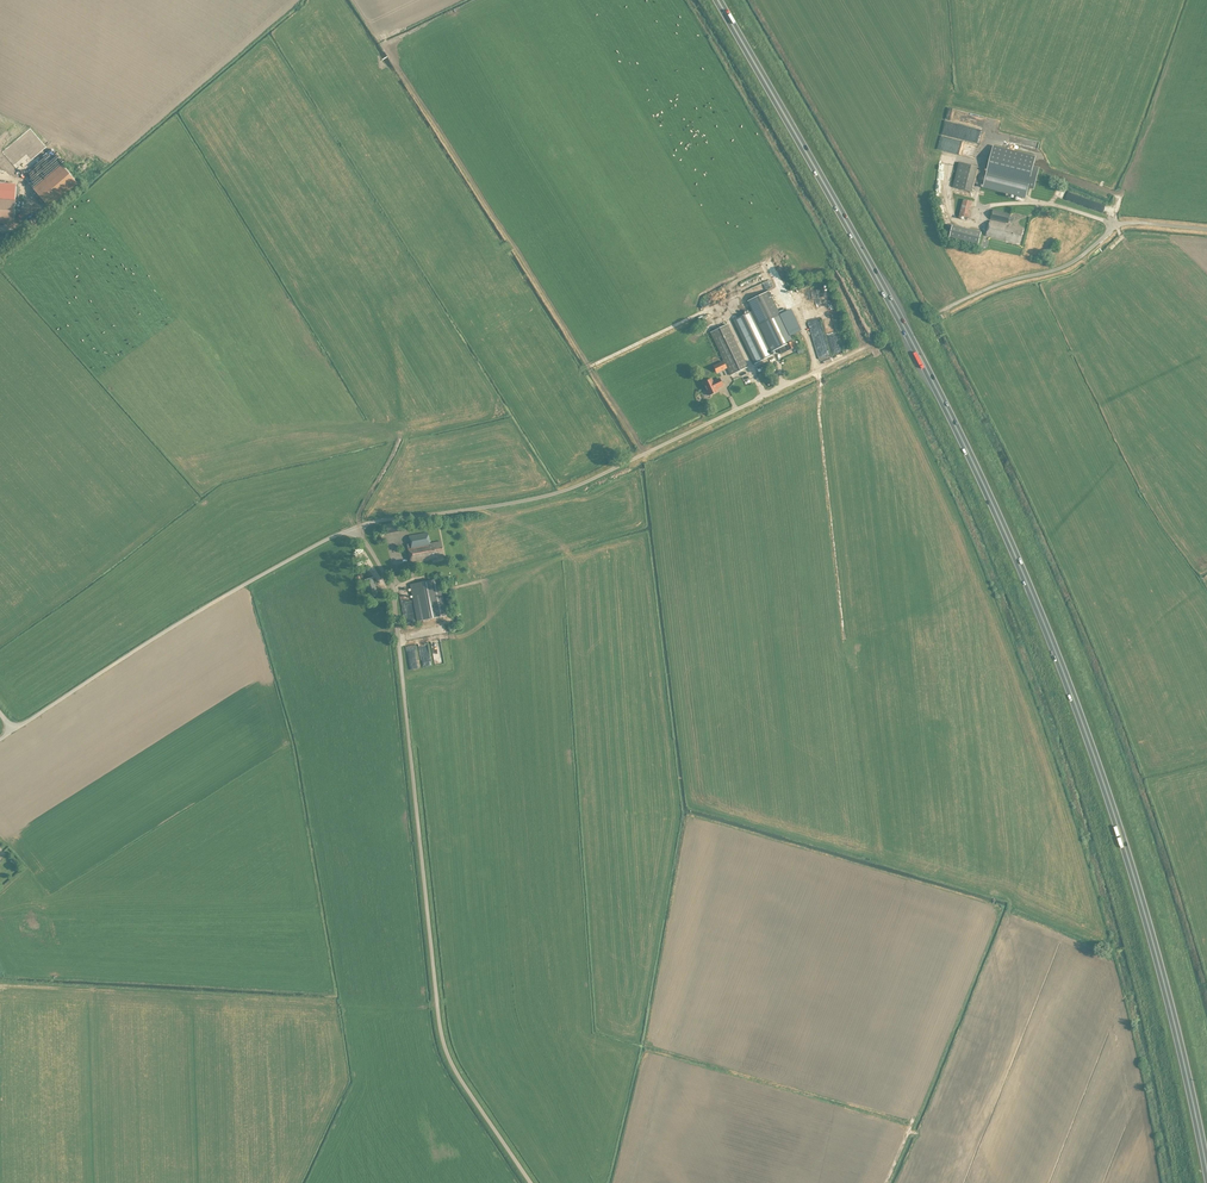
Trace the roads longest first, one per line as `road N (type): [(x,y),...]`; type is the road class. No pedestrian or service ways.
road 1 (trunk): [(1206,1170),(1142,892),(1046,624),(888,296),(717,0)]
road 2 (unclassified): [(530,1182),(451,1062),(440,1030),(393,592),(355,526)]
road 3 (unclassified): [(355,526),(551,492),(873,343)]
road 4 (unclassified): [(12,729),(152,638),(355,526)]
road 5 (unclassified): [(938,311),(1062,266),(1116,224),(1206,228)]

